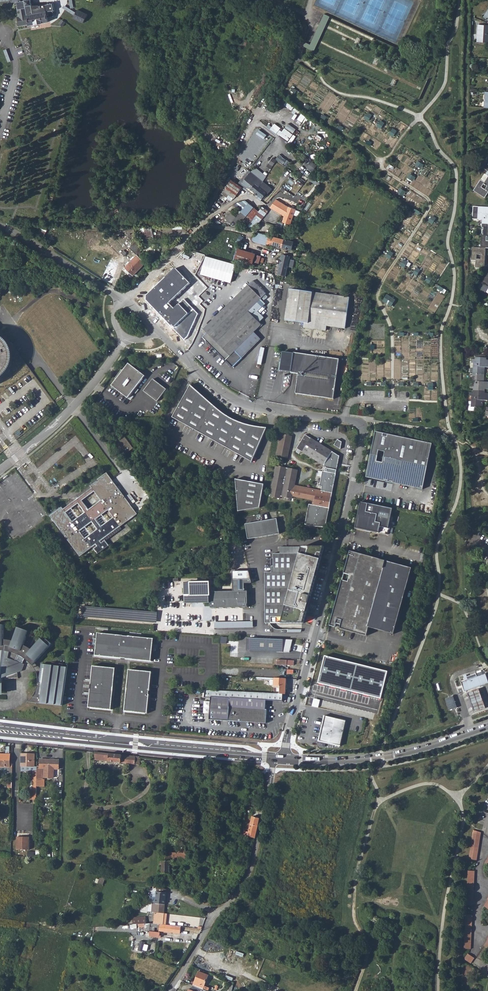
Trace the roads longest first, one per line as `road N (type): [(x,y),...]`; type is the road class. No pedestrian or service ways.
road 1 (residential): [(284,759),(365,430),(359,422),(230,398),(159,331)]
road 2 (primary): [(274,758),(0,730)]
road 3 (residential): [(170,990),(248,877),(274,758)]
road 4 (residential): [(272,100),(200,219),(123,300)]
road 5 (primary): [(487,727),(383,757),(284,759)]
road 6 (residential): [(127,337),(86,393),(0,473)]
road 7 (residential): [(123,300),(0,225)]

